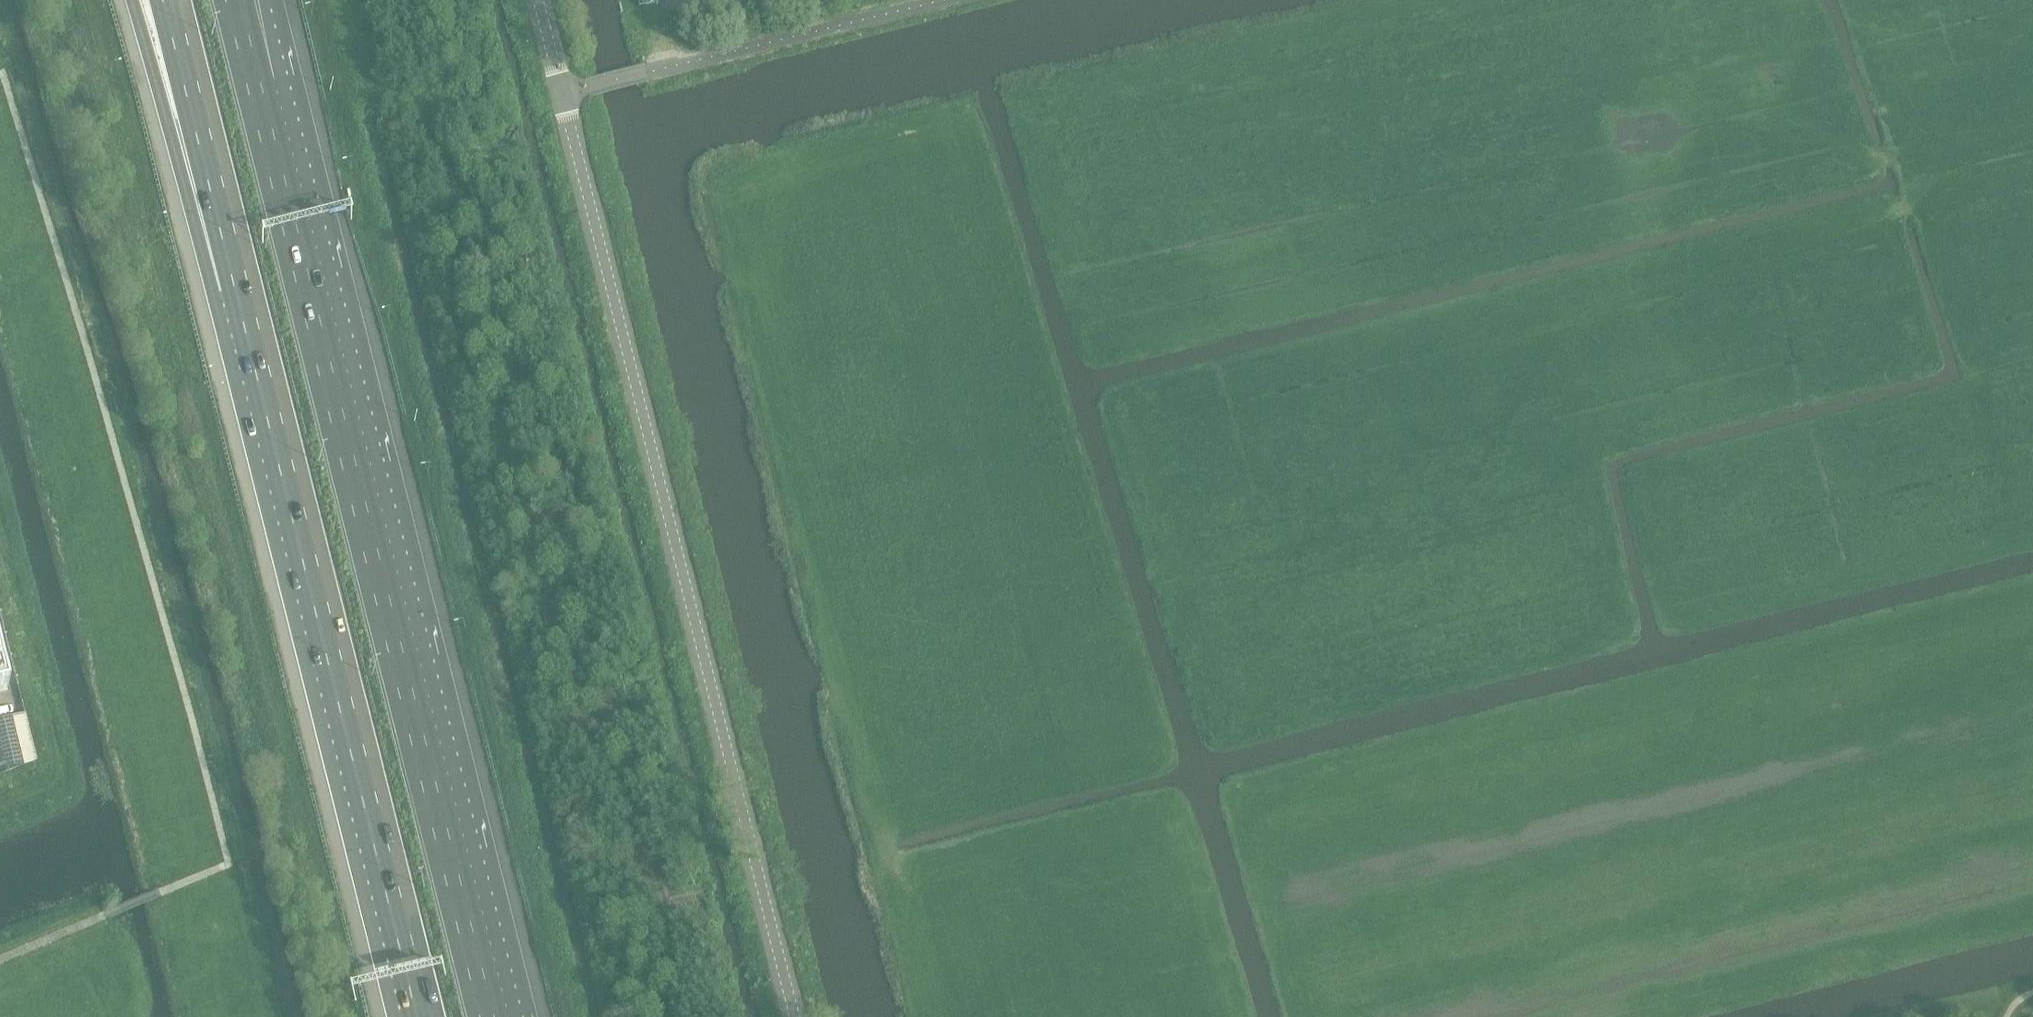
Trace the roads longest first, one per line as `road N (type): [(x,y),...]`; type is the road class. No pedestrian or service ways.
road 1 (unclassified): [(795,1016),(539,0)]
road 2 (motorway): [(487,1016),(239,22)]
road 3 (motorway): [(242,285),(424,1016)]
road 4 (motorway): [(138,0),(242,285)]
road 5 (motorway): [(171,0),(242,285)]

